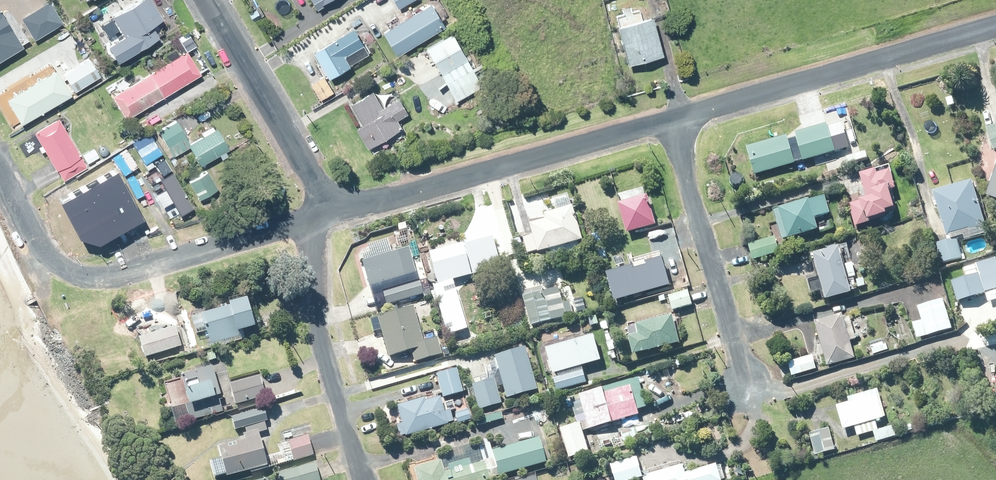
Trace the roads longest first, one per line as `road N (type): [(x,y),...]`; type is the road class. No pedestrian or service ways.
road 1 (residential): [(0,167),(40,246),(86,275),(123,274),(320,217)]
road 2 (residential): [(320,217),(671,122)]
road 3 (residential): [(671,122),(995,27)]
road 4 (residential): [(742,399),(671,122)]
road 5 (residential): [(362,479),(317,317),(320,217)]
road 6 (residential): [(208,0),(315,180),(320,217)]

